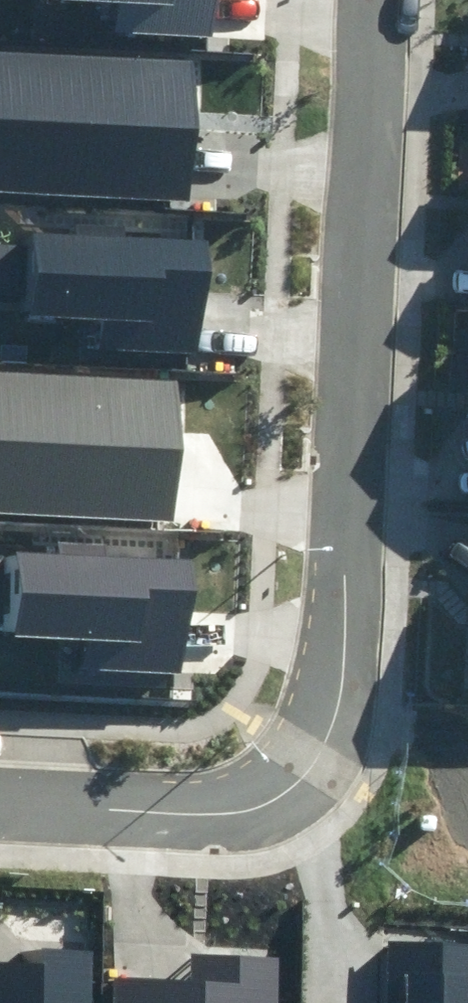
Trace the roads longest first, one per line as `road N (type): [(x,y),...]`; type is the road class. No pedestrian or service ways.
road 1 (residential): [(0,792),(253,801),(290,786),(317,754),(344,698),(376,0)]

